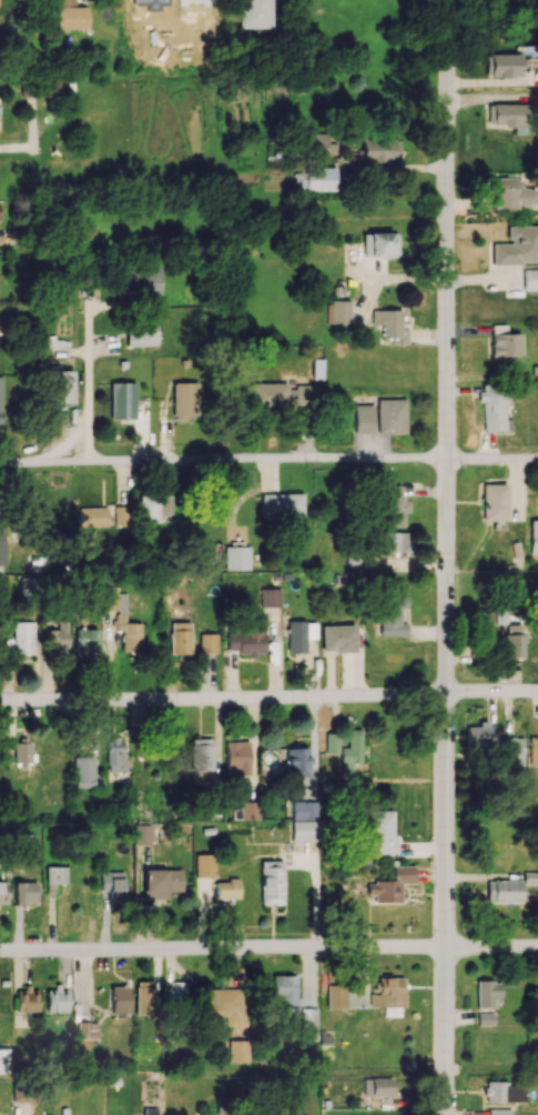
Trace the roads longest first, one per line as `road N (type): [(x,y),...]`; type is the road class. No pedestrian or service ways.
road 1 (residential): [(450,0),(447,1114)]
road 2 (residential): [(537,695),(0,701)]
road 3 (residential): [(537,948),(0,953)]
road 4 (residential): [(0,465),(537,461)]
road 5 (residential): [(90,273),(91,465)]

